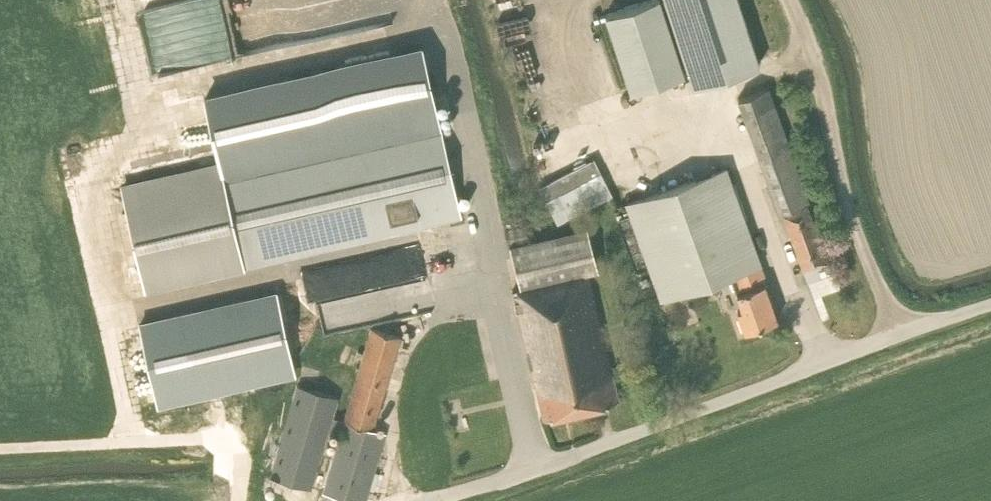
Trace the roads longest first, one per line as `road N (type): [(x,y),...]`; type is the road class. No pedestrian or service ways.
road 1 (unclassified): [(441,500),(990,306)]
road 2 (track): [(793,0),(821,74),(847,204),(901,335)]

